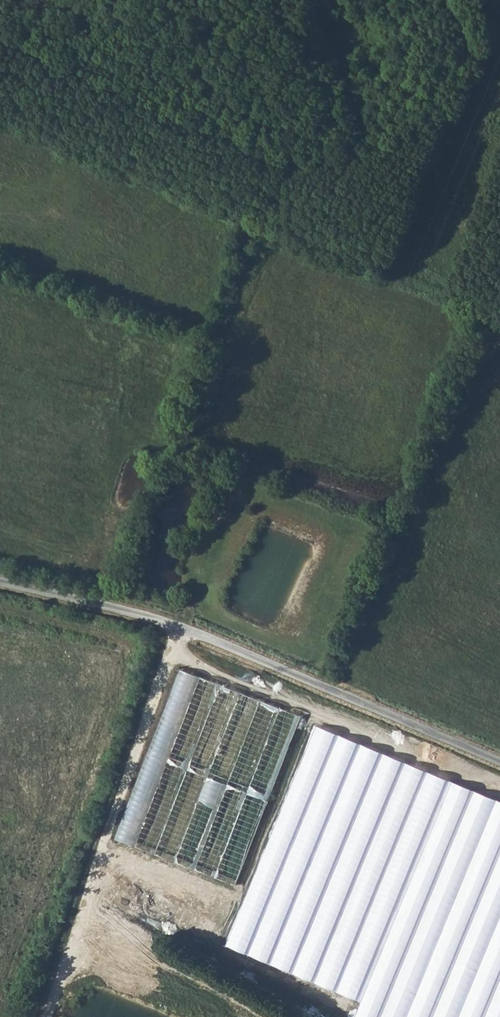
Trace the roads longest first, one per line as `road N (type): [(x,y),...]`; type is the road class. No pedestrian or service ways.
road 1 (unclassified): [(0,577),(196,633),(499,761)]
road 2 (track): [(0,611),(133,647),(2,1016)]
road 3 (track): [(50,1016),(179,628)]

